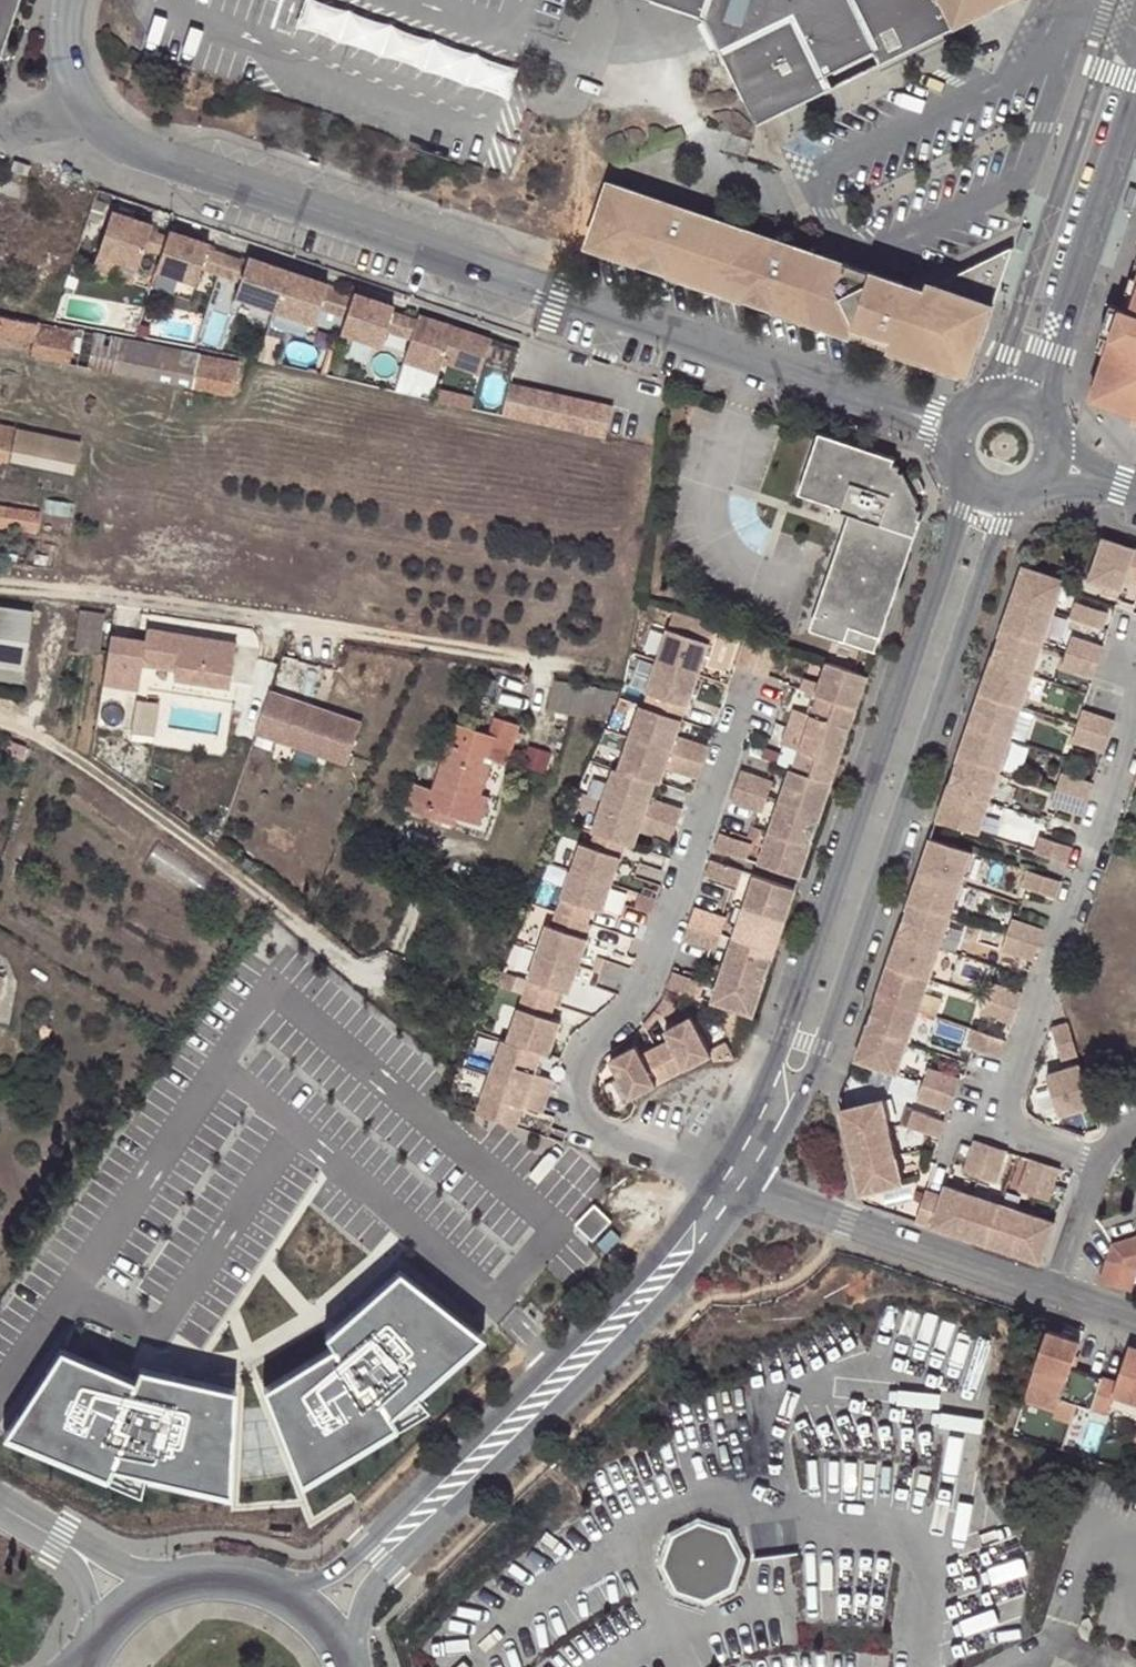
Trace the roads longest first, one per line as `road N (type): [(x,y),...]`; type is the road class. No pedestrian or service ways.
road 1 (residential): [(958,432),(114,139),(80,110),(71,88),(53,26),(61,0)]
road 2 (tertiary): [(752,1203),(794,1122),(989,557),(1035,493)]
road 3 (tertiary): [(957,464),(950,548),(758,1079),(705,1175)]
road 4 (tertiary): [(348,1666),(362,1609),(391,1566),(713,1255),(752,1203)]
road 5 (residential): [(744,683),(635,1001),(572,1070),(574,1100),(593,1127),(705,1175)]
road 6 (tertiary): [(705,1175),(677,1233),(365,1544),(328,1575),(271,1592)]
road 7 (residential): [(1099,1163),(1005,1129),(995,1112),(1135,699)]
road 8 (residential): [(752,1203),(1054,1301)]
road 9 (tertiary): [(1043,410),(1135,108)]
road 10 (residential): [(1054,1301),(1099,1163)]

